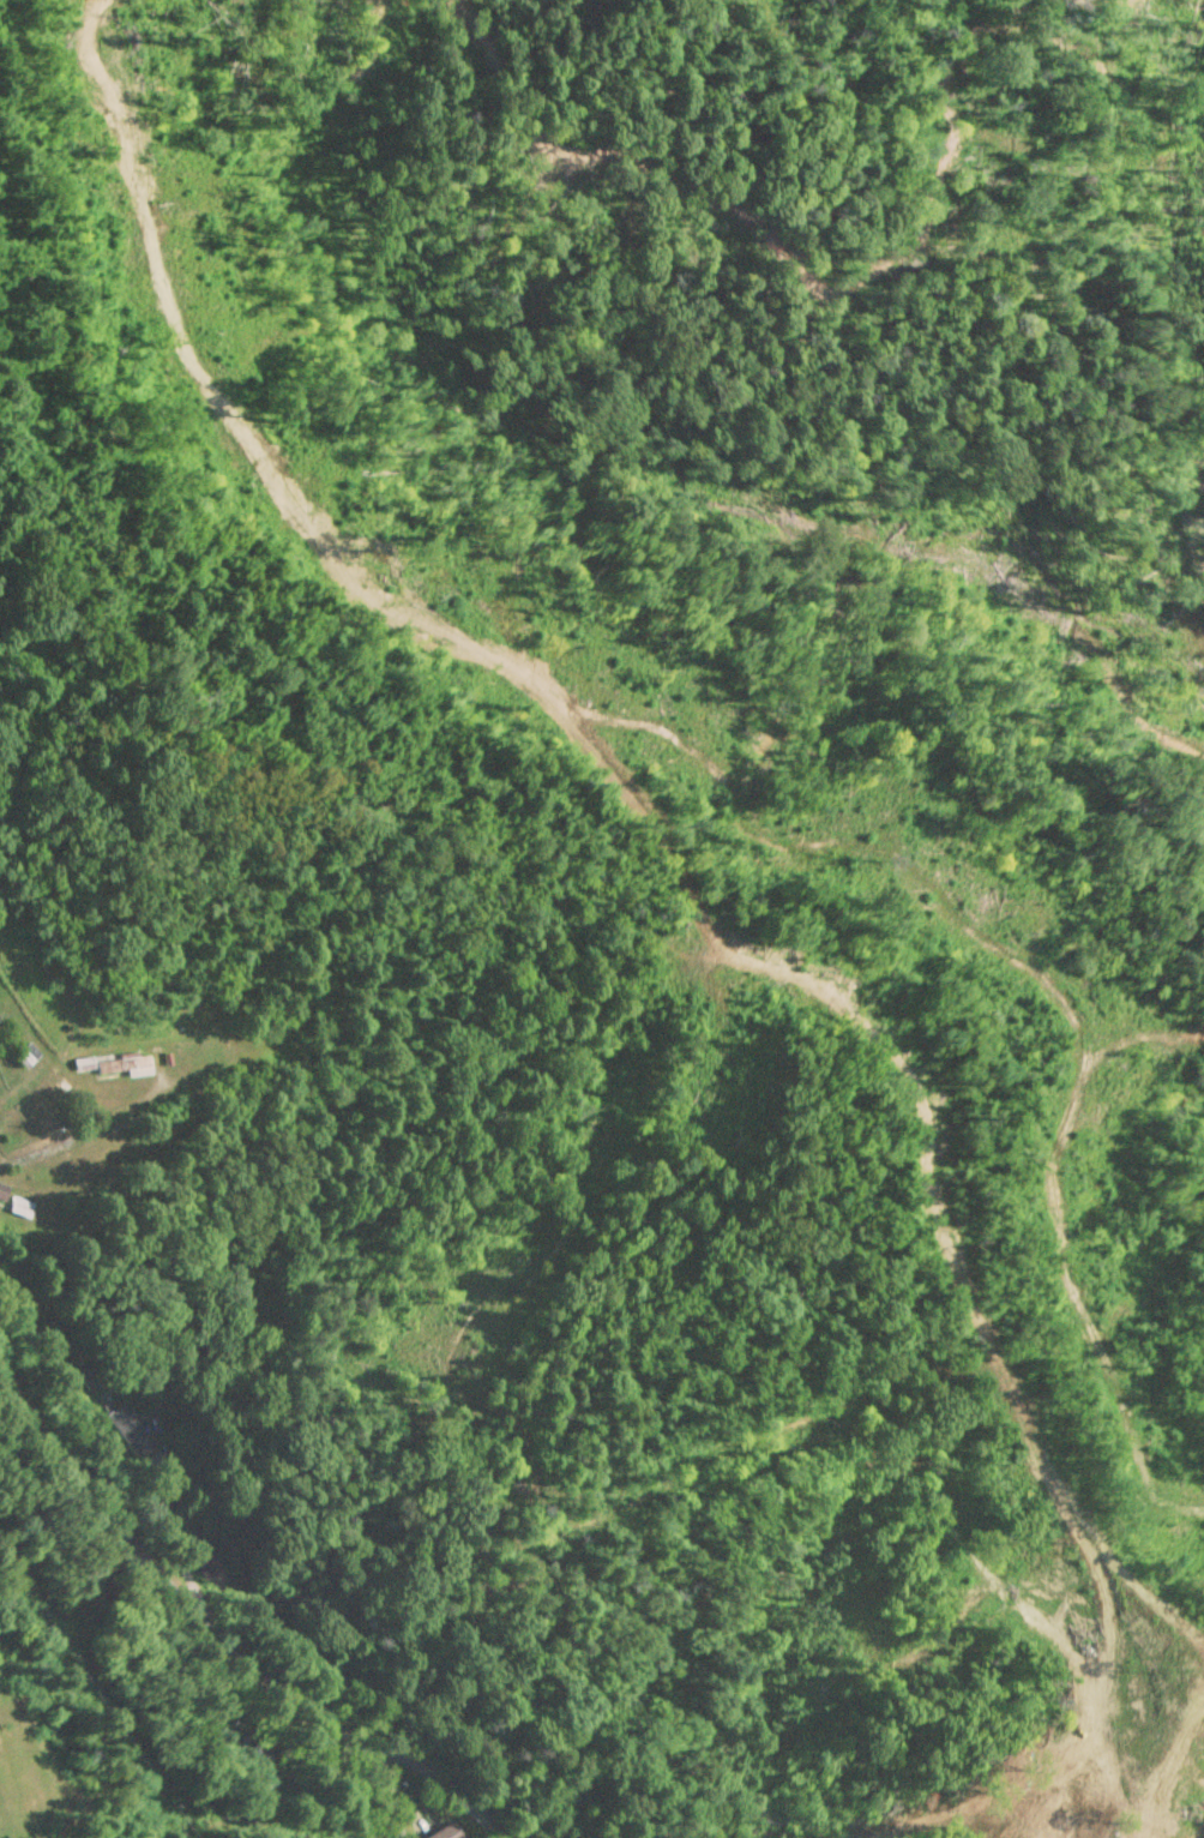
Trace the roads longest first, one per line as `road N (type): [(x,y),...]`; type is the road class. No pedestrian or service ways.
road 1 (tertiary): [(506,1837),(433,1766),(325,1724),(251,1668),(50,1452),(0,1378)]

